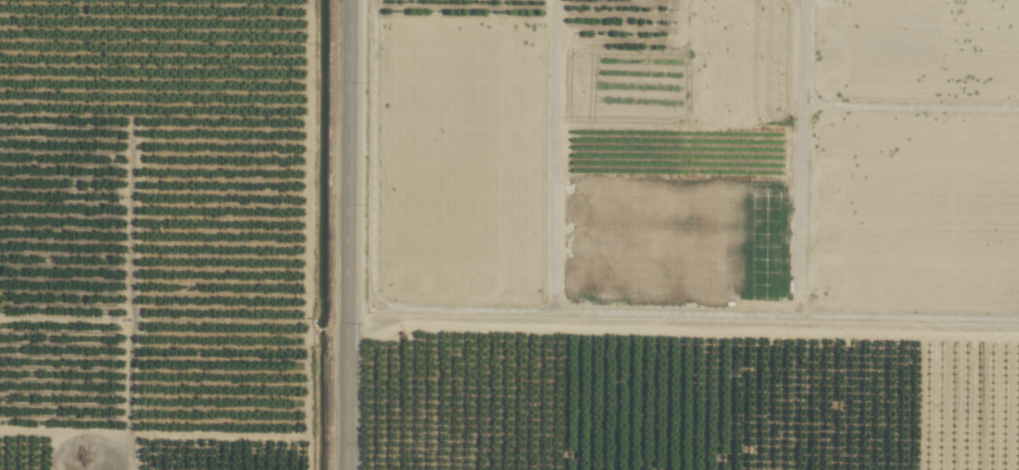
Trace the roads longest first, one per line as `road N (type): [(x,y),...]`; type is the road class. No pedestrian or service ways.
road 1 (track): [(1018,303),(387,291),(386,0)]
road 2 (tertiary): [(347,0),(344,469)]
road 3 (track): [(798,299),(801,0)]
road 4 (track): [(555,294),(556,0)]

